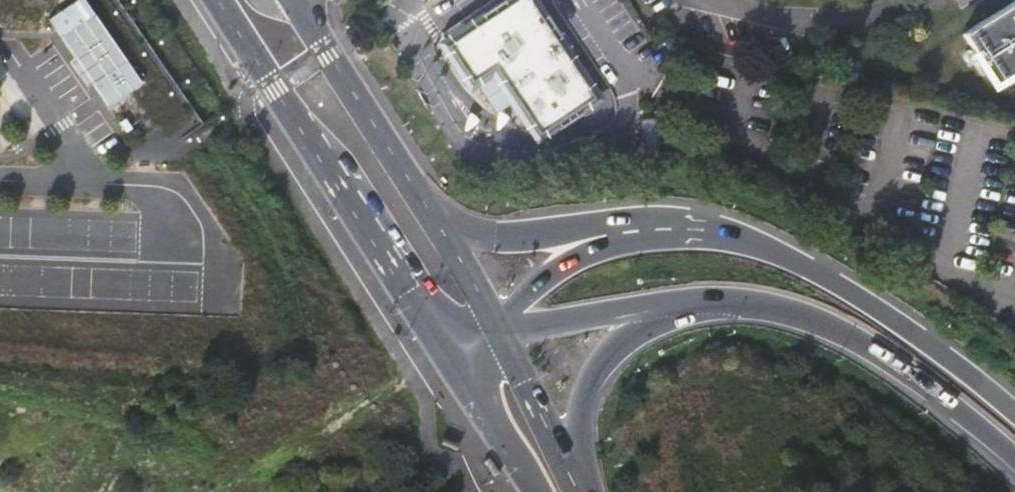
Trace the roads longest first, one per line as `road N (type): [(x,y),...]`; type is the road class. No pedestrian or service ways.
road 1 (trunk): [(1014,413),(902,324),(796,262),(712,231),(631,232)]
road 2 (secondary): [(219,0),(426,319)]
road 3 (trunk): [(707,299),(764,306),(829,330),(898,371),(1014,470)]
road 4 (trunk): [(585,491),(579,430),(599,368),(628,337),(707,299)]
road 5 (secondary): [(427,208),(297,0)]
road 6 (trunk): [(631,232),(606,224),(496,236),(427,208)]
road 7 (trunk): [(499,326),(707,299)]
road 8 (secondary): [(579,491),(499,326)]
road 9 (trunk): [(631,232),(556,273),(499,326)]
road 10 (secondary): [(499,326),(427,208)]

